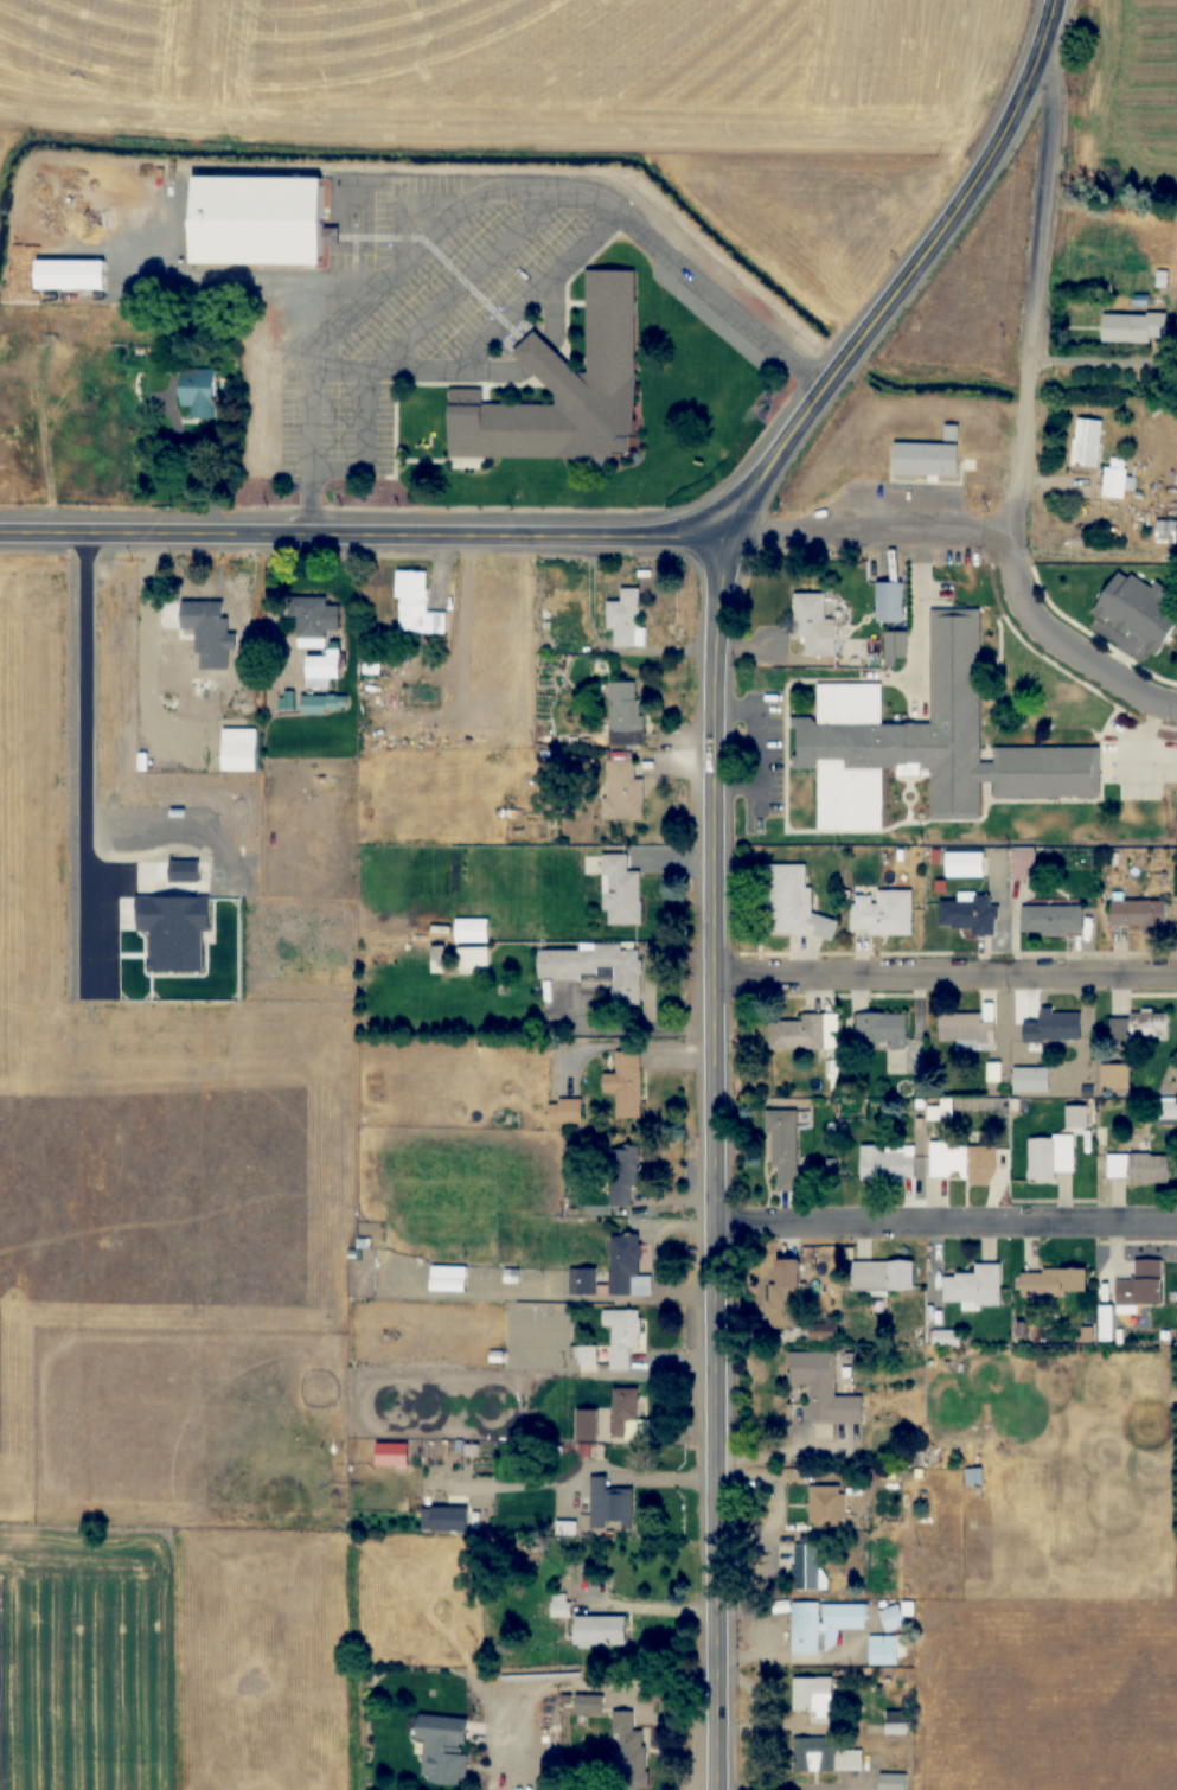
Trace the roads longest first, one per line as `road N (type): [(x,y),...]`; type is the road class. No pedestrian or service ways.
road 1 (secondary): [(698,1789),(691,973),(699,568),(714,526),(748,472),(959,184),(1034,19)]
road 2 (secondary): [(714,526),(0,530)]
road 3 (residential): [(1034,19),(1011,401),(993,537)]
road 4 (residential): [(1176,971),(691,973)]
road 5 (residential): [(695,1221),(1176,1221)]
road 6 (residential): [(993,537),(714,526)]
road 7 (residential): [(993,537),(996,578),(1019,626),(1131,705),(1176,715)]

